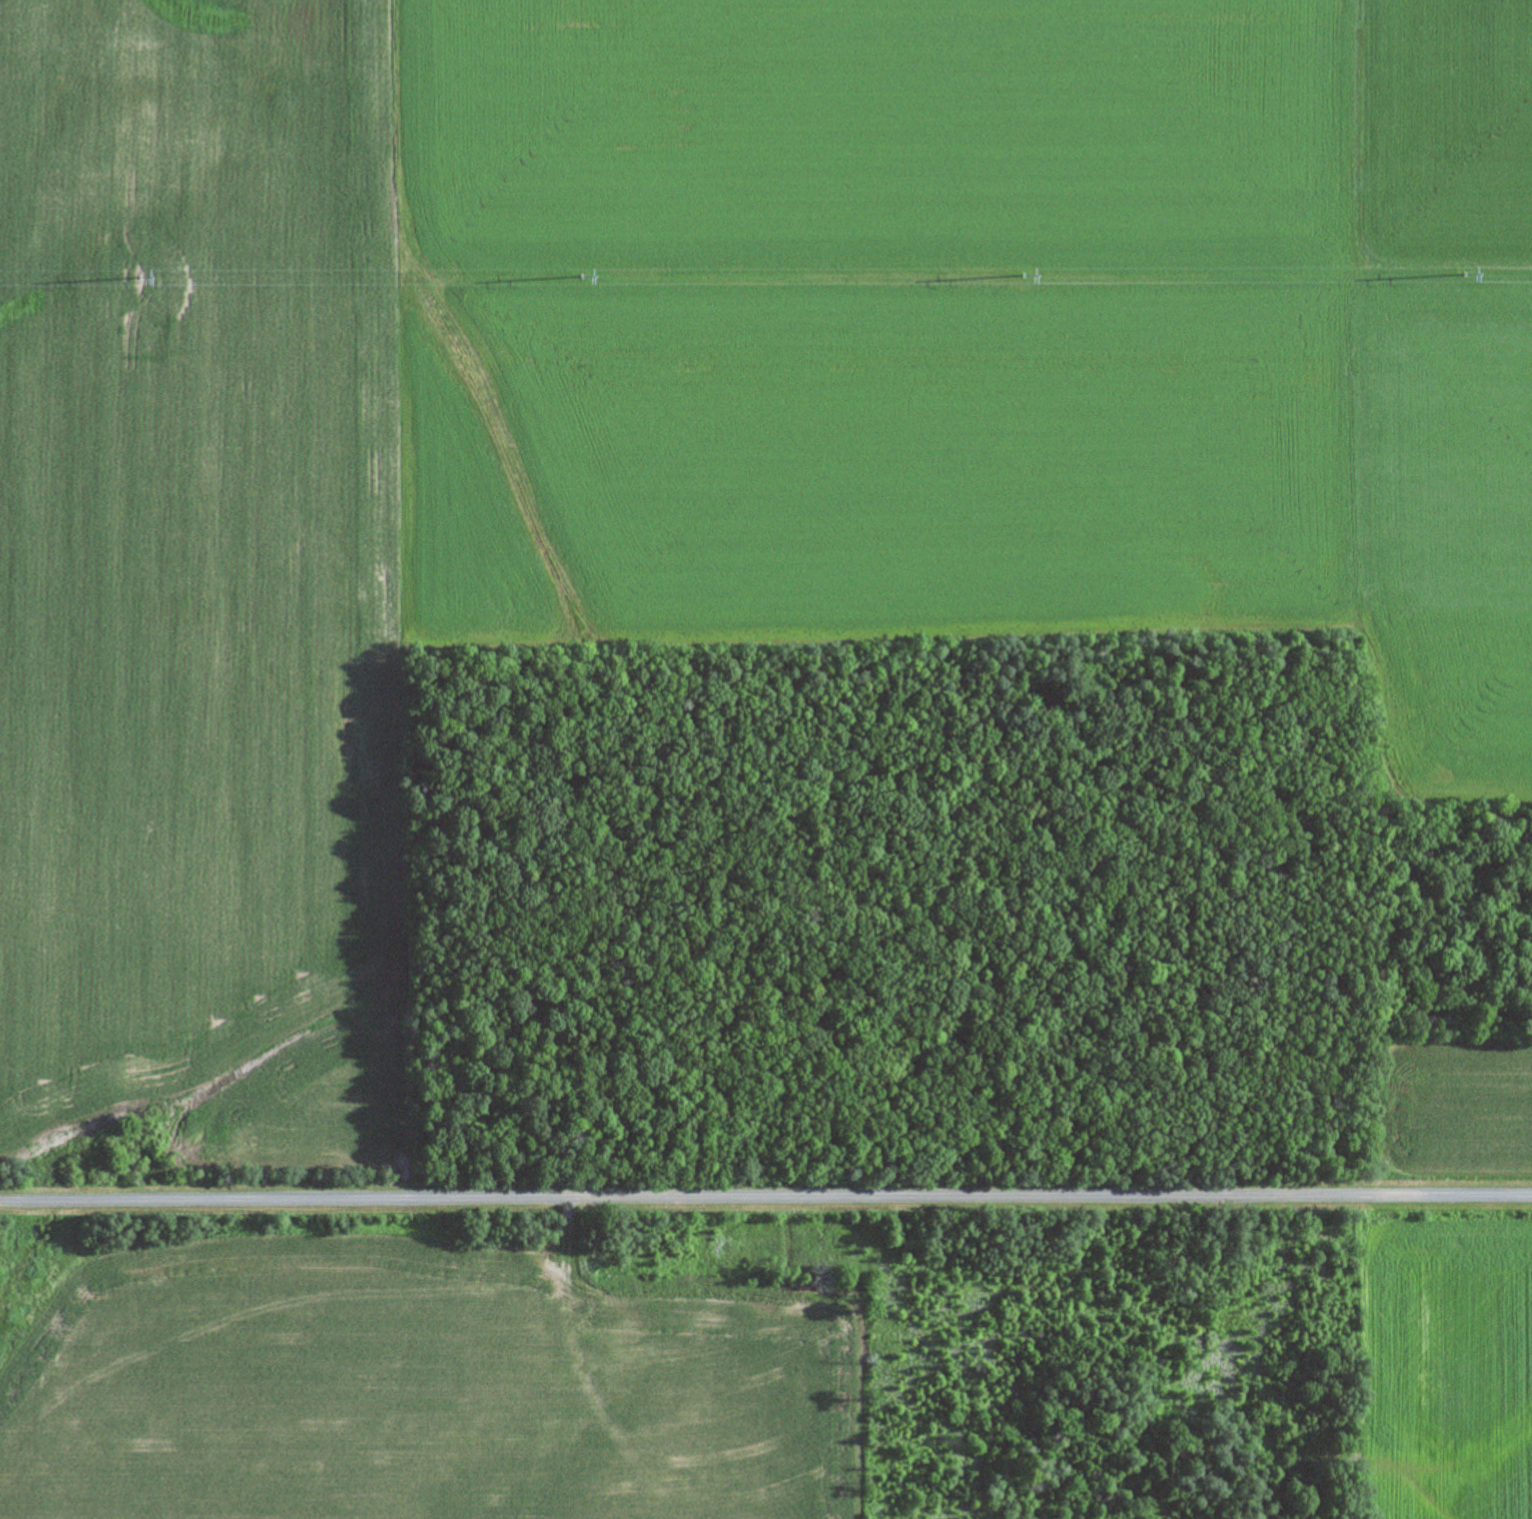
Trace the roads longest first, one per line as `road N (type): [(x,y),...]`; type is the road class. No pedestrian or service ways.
road 1 (residential): [(1531,1196),(0,1203)]

